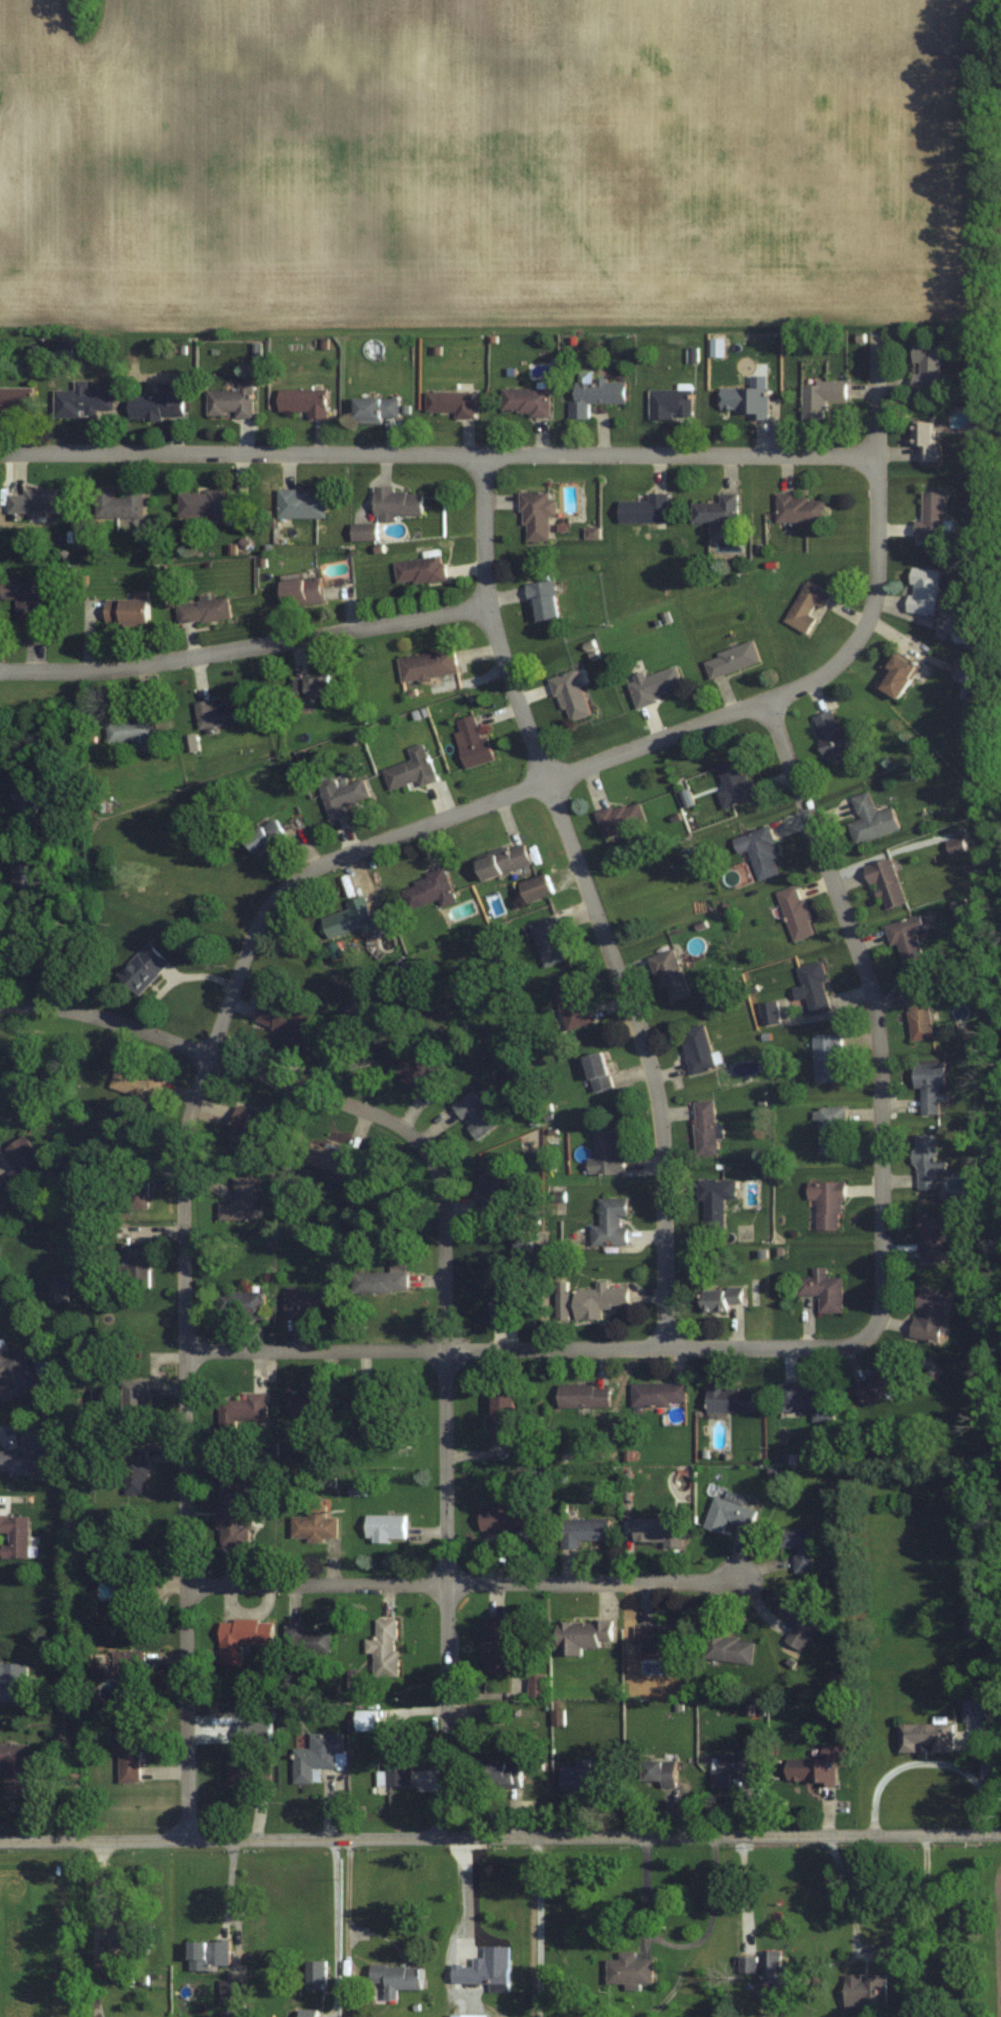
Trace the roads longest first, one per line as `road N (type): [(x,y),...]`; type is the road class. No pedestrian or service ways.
road 1 (residential): [(189,1839),(185,1159),(191,1117),(262,922),(288,888),(332,859),(703,723),(839,663),(866,628),(879,585),(879,339)]
road 2 (residential): [(0,1005),(85,1014),(296,1084),(393,1122),(432,1156),(446,1228),(450,1838)]
road 3 (residential): [(1000,1834),(0,1842)]
road 4 (residential): [(492,453),(486,547),(502,648),(659,1094),(667,1347)]
road 5 (residential): [(881,455),(0,450)]
road 6 (residential): [(849,1344),(872,1332),(884,1308),(883,1030),(768,697)]
road 7 (residential): [(185,1351),(849,1344)]
road 8 (residential): [(188,1587),(735,1583)]
road 9 (residential): [(0,669),(104,671),(494,607)]

